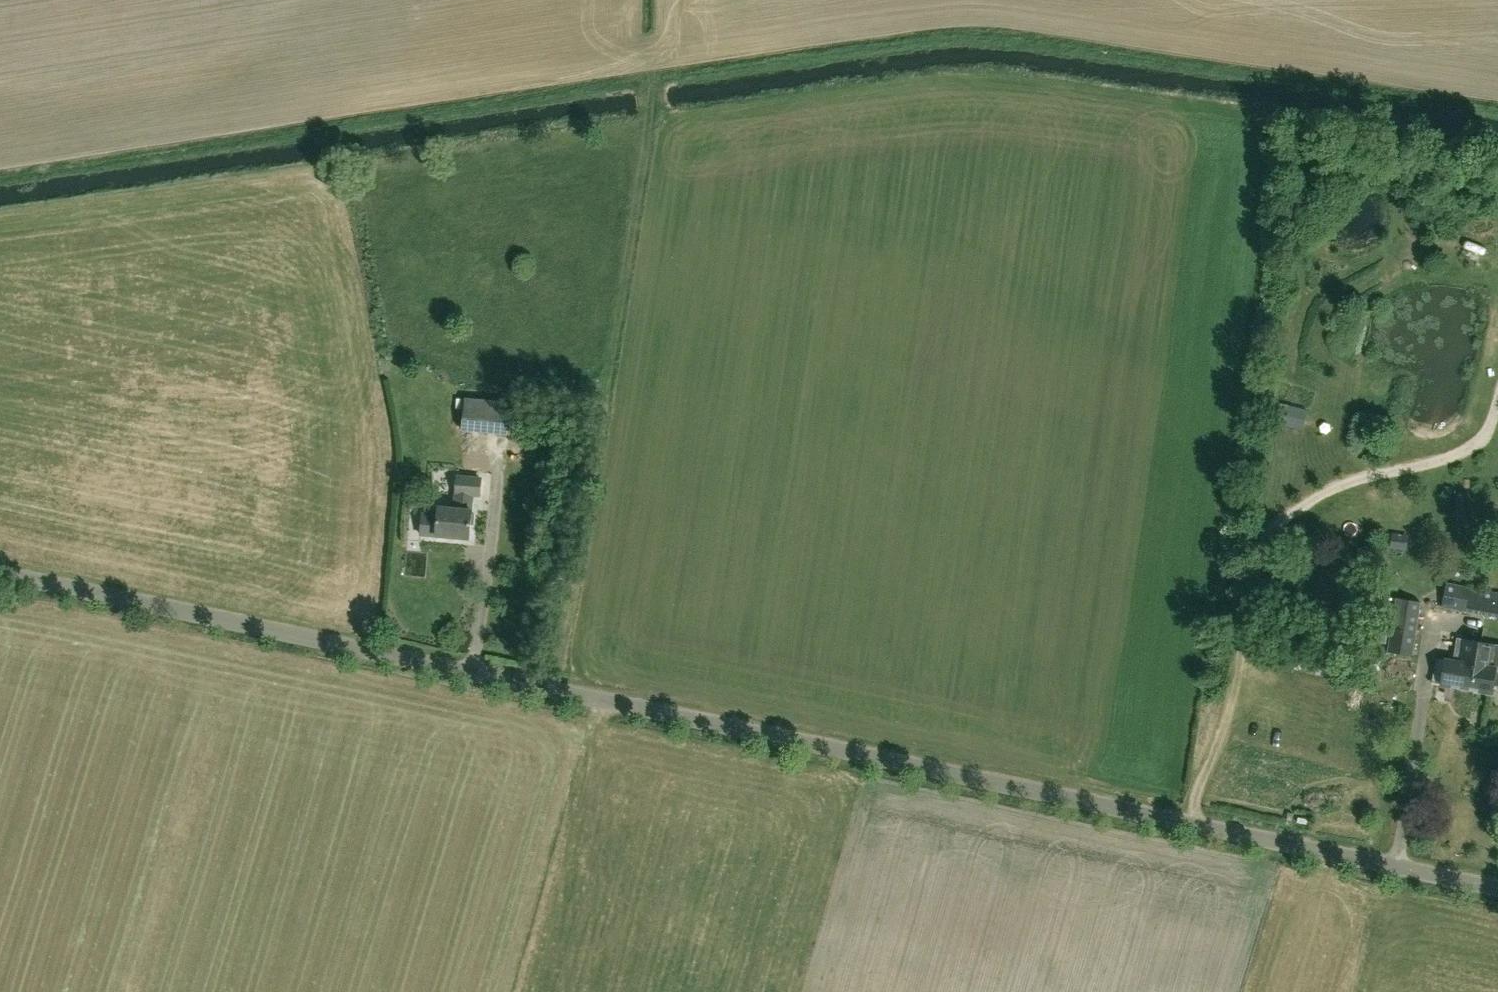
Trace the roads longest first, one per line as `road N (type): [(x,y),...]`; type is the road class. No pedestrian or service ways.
road 1 (unclassified): [(1497,889),(0,574)]

